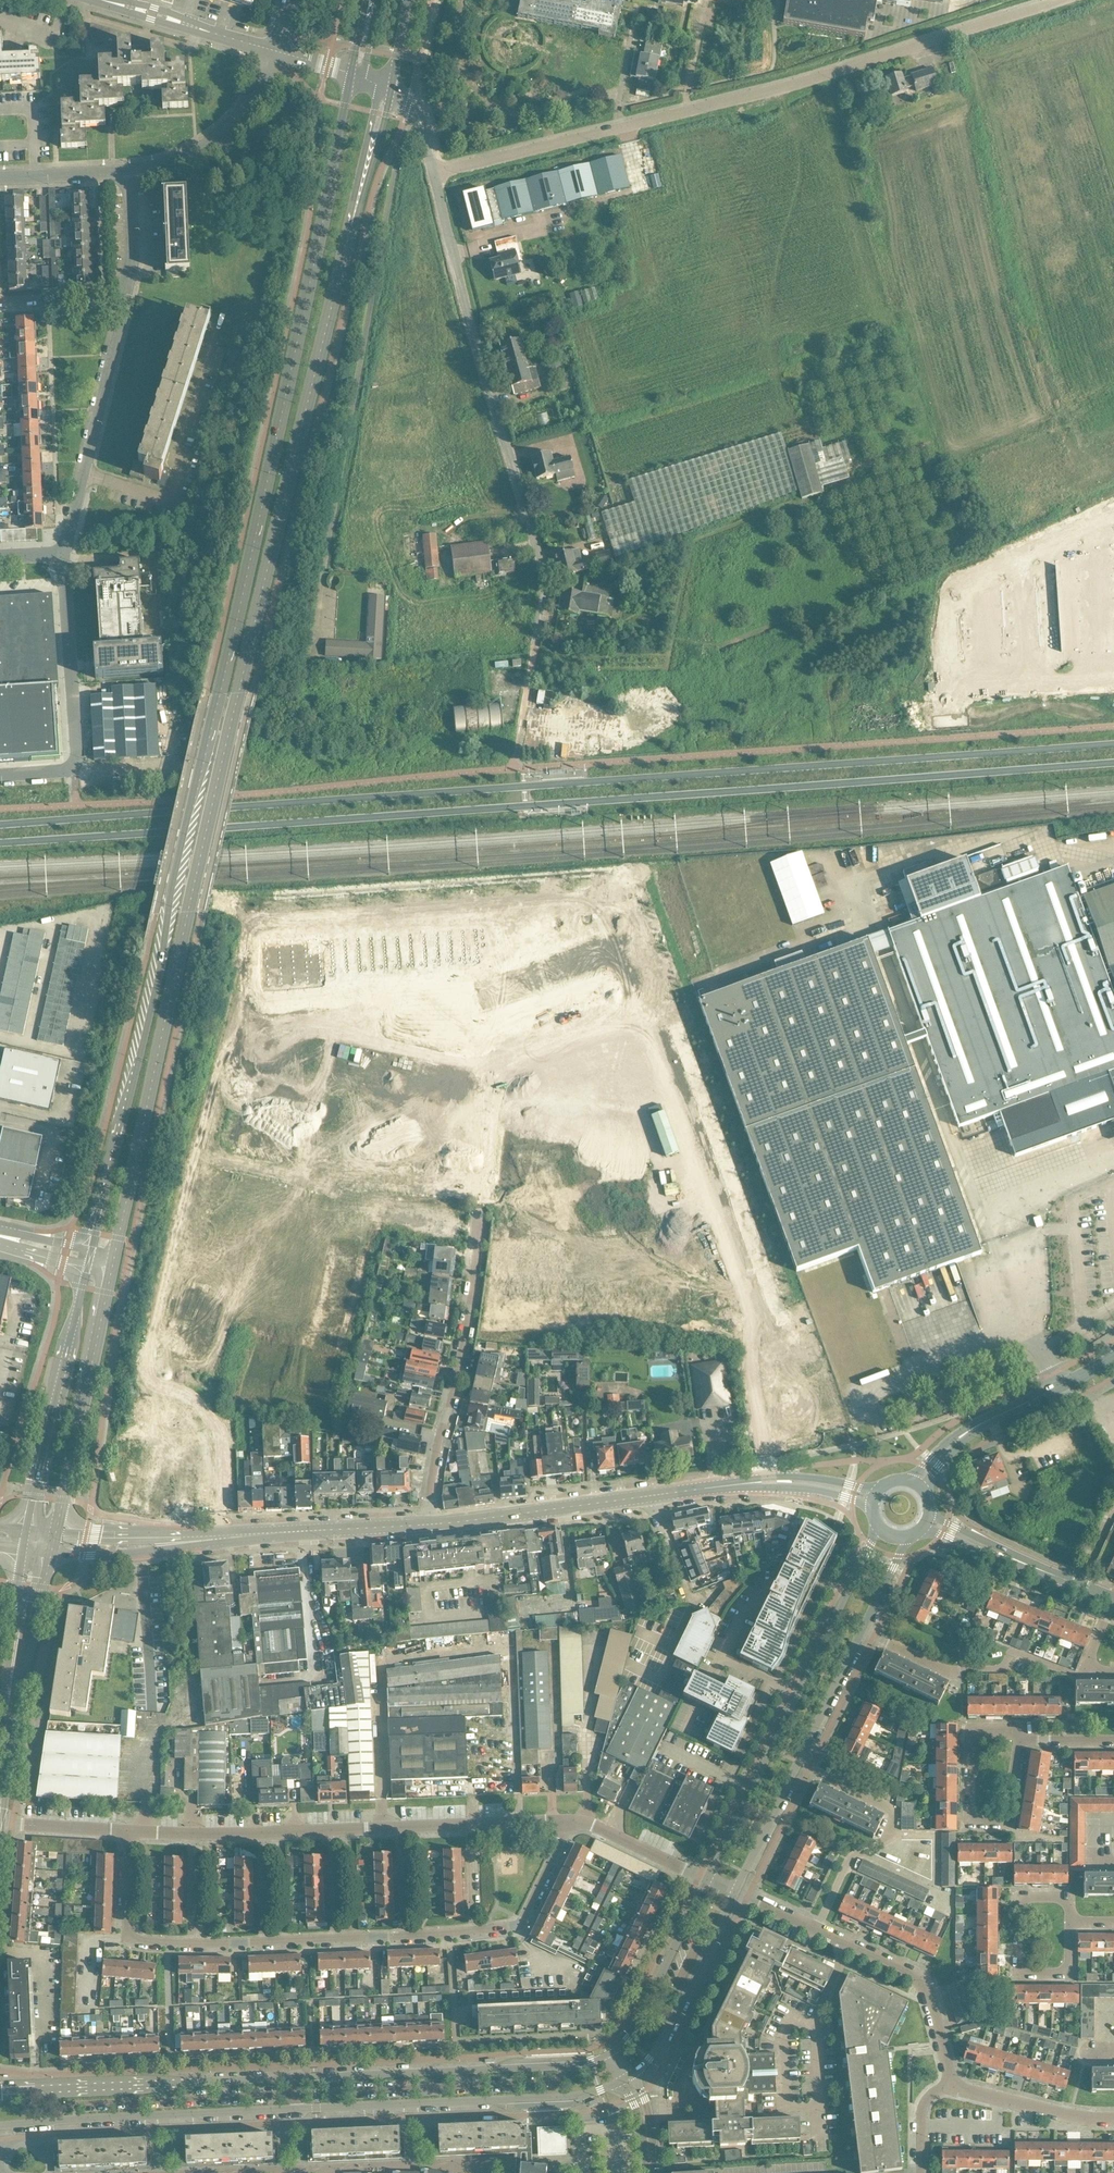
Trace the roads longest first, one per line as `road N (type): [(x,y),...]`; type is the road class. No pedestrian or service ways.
road 1 (residential): [(221,1537),(218,1428),(193,1398),(150,1380),(145,1367),(256,923),(605,894),(629,902),(769,1279),(749,1341),(764,1482)]
road 2 (tertiary): [(114,1264),(238,694),(388,91)]
road 3 (tertiary): [(355,74),(91,1249)]
road 4 (unclassified): [(435,173),(782,90),(1065,0)]
road 5 (secondary): [(0,2125),(566,2097),(626,2079)]
road 6 (secondary): [(611,2053),(577,2066),(0,2092)]
road 7 (residential): [(536,644),(547,577),(435,173)]
road 8 (unclassified): [(419,115),(394,177),(324,572)]
road 9 (secondary): [(877,1525),(708,1880)]
road 10 (residential): [(764,1482),(430,1524)]
road 11 (residential): [(430,1524),(436,1450),(466,1331),(479,1222)]
road 12 (unclassified): [(0,776),(65,771),(77,760),(63,555)]
road 13 (tertiary): [(55,1532),(114,1264)]
road 14 (residential): [(83,474),(165,499),(220,319)]
road 15 (tertiary): [(87,1265),(26,1529)]
road 16 (residential): [(952,2086),(927,1990),(916,1976),(817,1930)]
road 17 (secondary): [(626,2079),(664,2038),(735,1892)]
road 18 (residential): [(430,1524),(221,1537)]
road 19 (residential): [(978,1732),(970,1742),(974,1823),(1007,1817),(1020,1741)]
road 20 (residential): [(130,173),(178,161),(222,135),(255,97),(276,51)]
road 21 (secondary): [(708,1880),(638,2022),(611,2053)]
road 22 (residential): [(1070,1925),(1070,1907),(1060,1897),(1025,1896),(1018,1906),(1018,1966),(1059,1974),(1070,1966)]
road 23 (residential): [(83,474),(126,297)]
road 24 (residential): [(128,1830),(127,1933),(138,1941),(190,1942)]
road 25 (residential): [(1113,2119),(1062,2115),(952,2086)]
road 26 (unclassified): [(50,1553),(127,1554),(212,1537)]
road 27 (residential): [(471,1932),(519,1927),(569,1823)]
road 28 (residential): [(888,1866),(893,1811),(798,1764)]
road 29 (unclassified): [(212,1537),(55,1532)]
road 30 (residential): [(569,1823),(591,1824),(708,1880)]
road 31 (residential): [(132,8),(276,51)]
road 32 (secondary): [(798,1764),(863,1629)]
road 33 (tertiary): [(8,1696),(50,1553)]
road 34 (tertiary): [(22,1550),(8,1696)]
road 35 (secondary): [(735,1892),(798,1764)]
road 36 (secondary): [(1113,1357),(990,1418)]
road 37 (residential): [(0,178),(130,173)]
road 38 (residential): [(0,1822),(128,1830)]
road 39 (residential): [(0,303),(126,297)]
road 40 (residential): [(126,297),(130,173)]
road 41 (residential): [(817,1930),(851,1858),(863,1854),(888,1866)]

